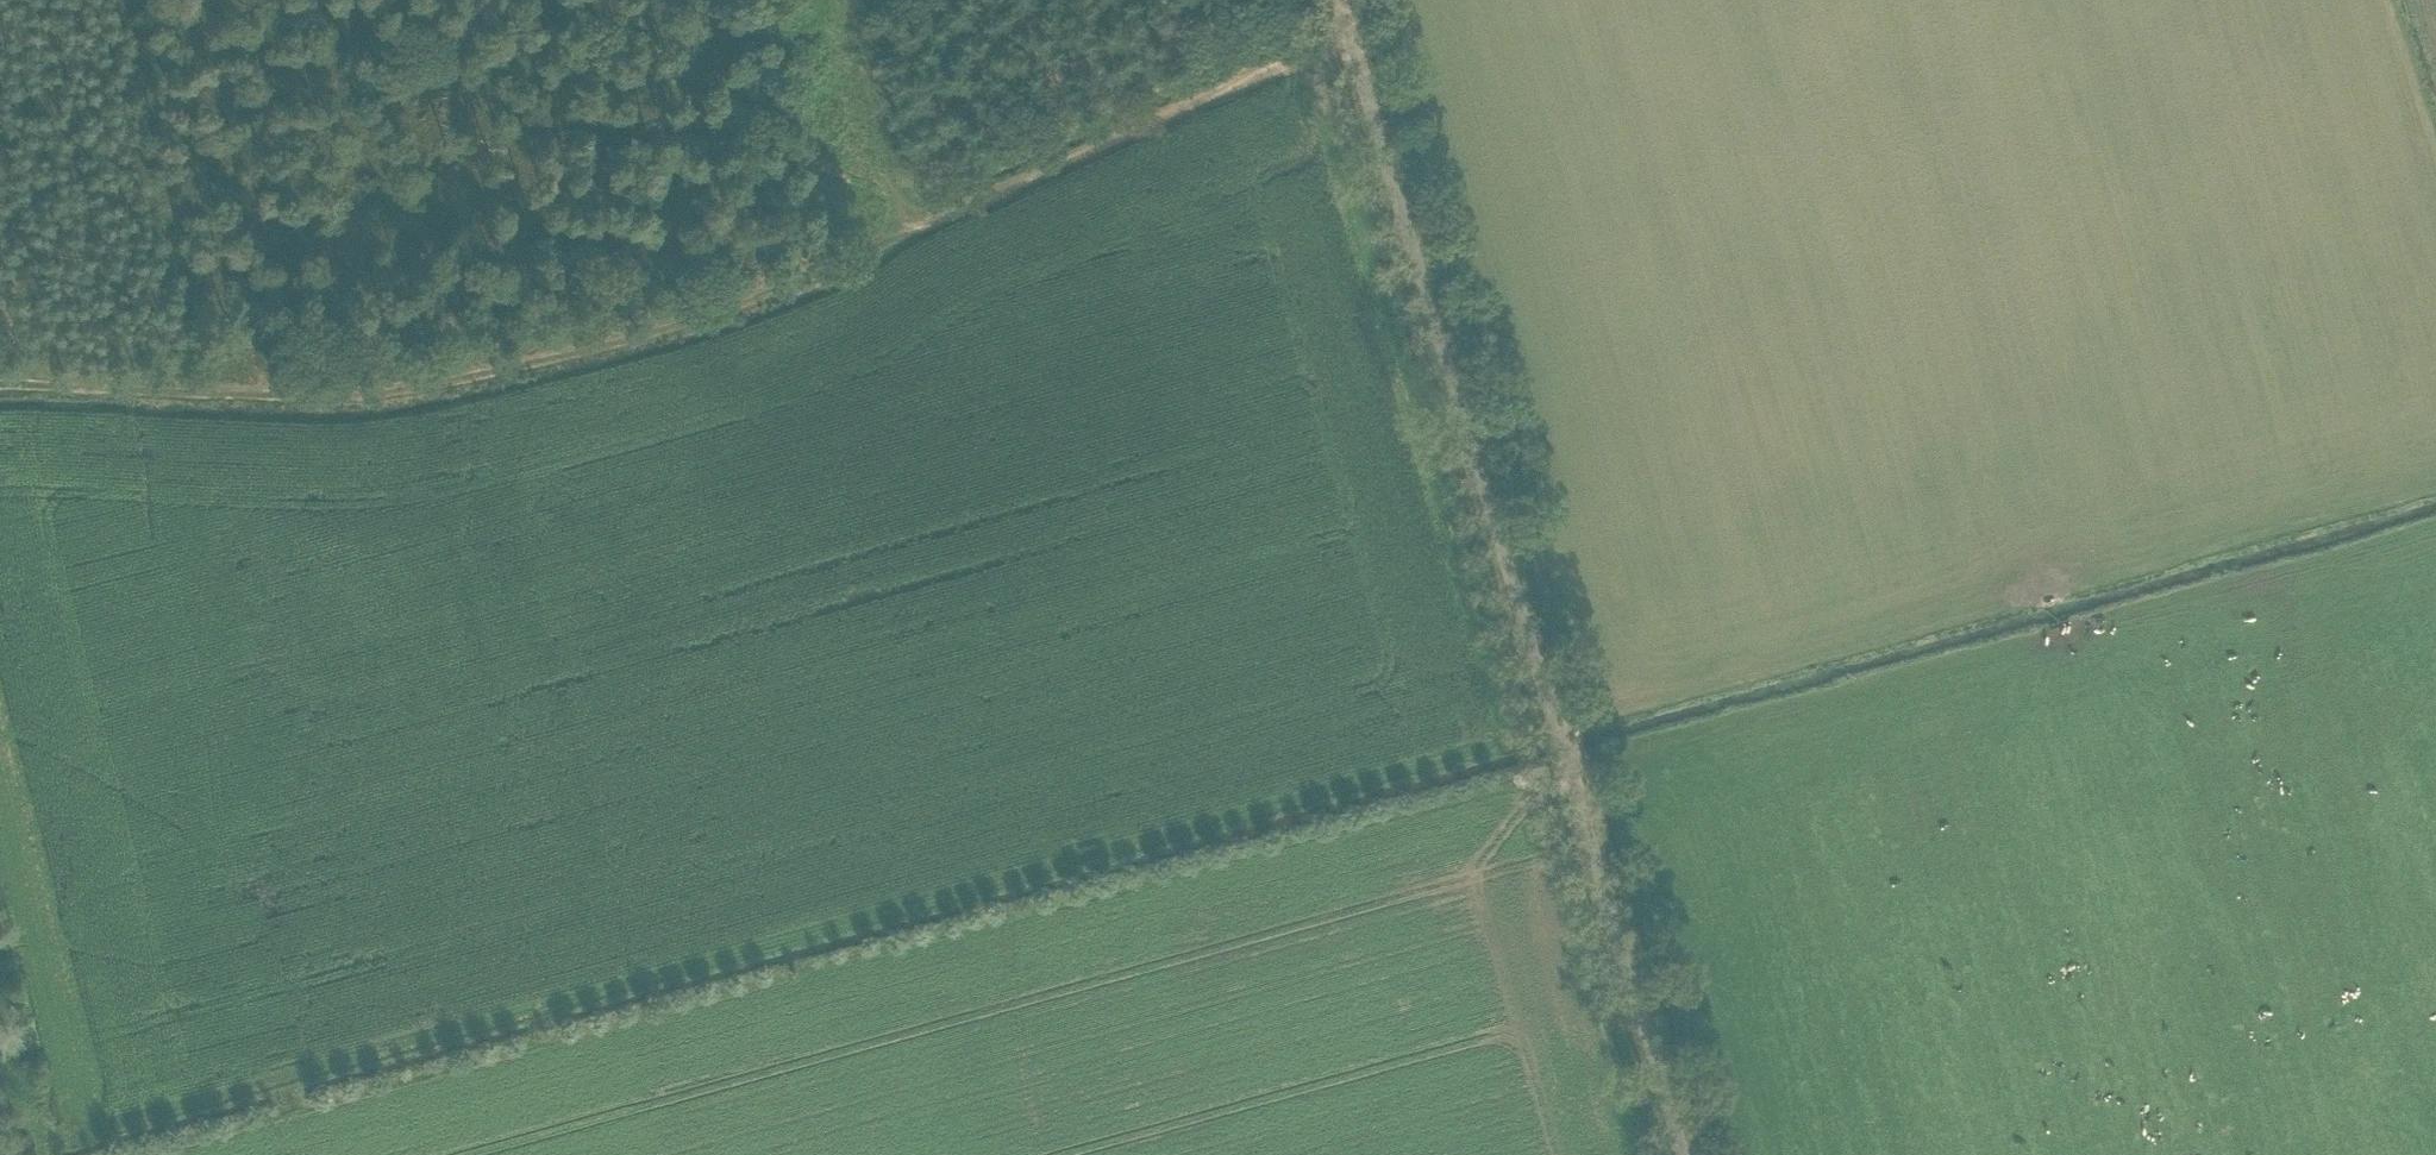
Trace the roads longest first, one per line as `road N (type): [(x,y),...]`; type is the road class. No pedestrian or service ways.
road 1 (track): [(1354,35),(693,326),(385,396),(63,388),(0,395)]
road 2 (unclassified): [(1687,1154),(1344,0)]

